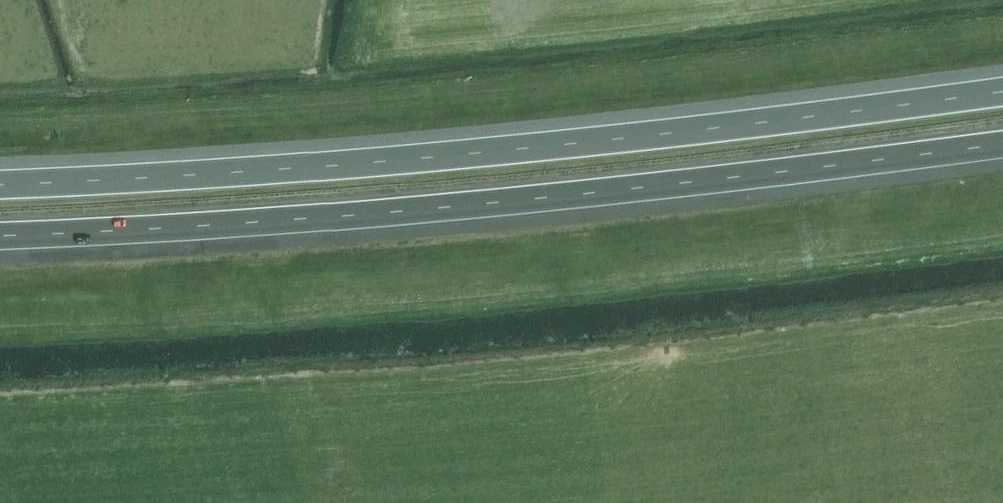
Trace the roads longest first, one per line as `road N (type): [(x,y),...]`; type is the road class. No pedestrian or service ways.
road 1 (motorway): [(1002,91),(443,156),(0,185)]
road 2 (motorway): [(0,236),(452,208),(1002,144)]

